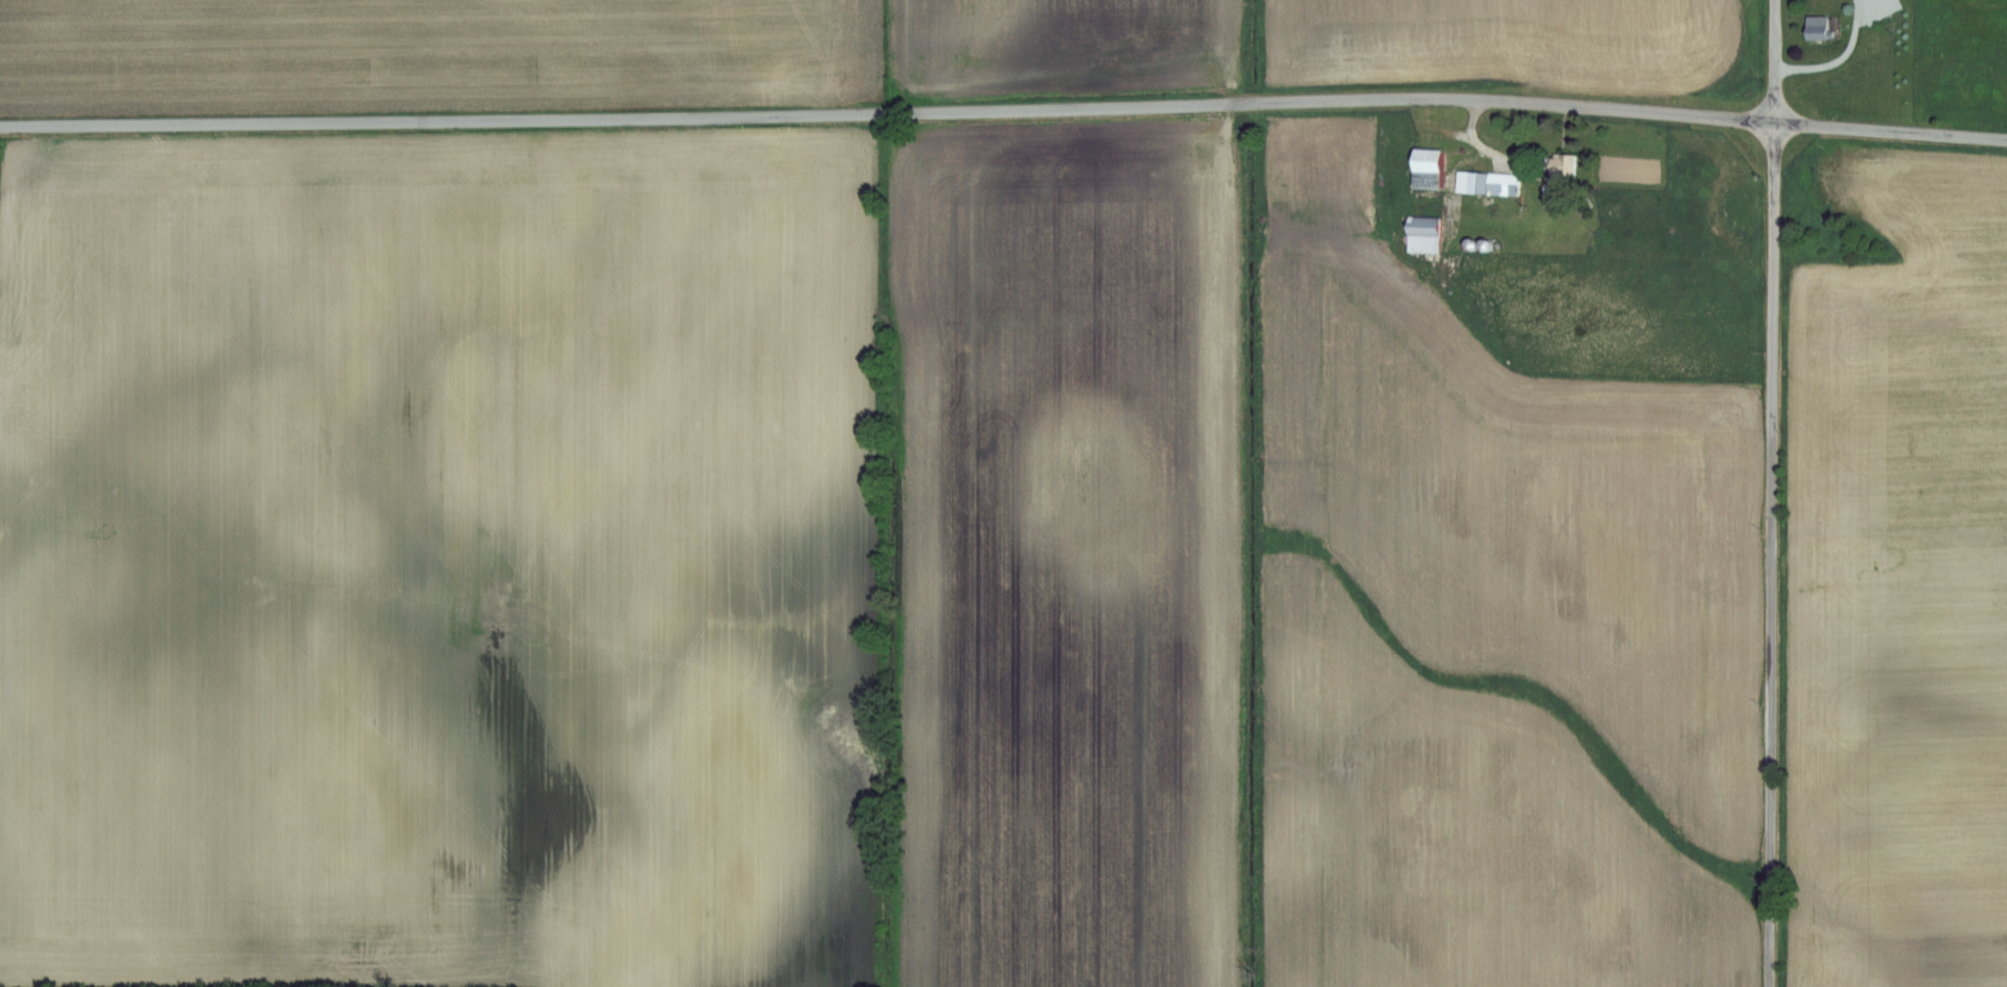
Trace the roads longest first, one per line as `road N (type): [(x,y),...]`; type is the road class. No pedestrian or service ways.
road 1 (residential): [(1772,121),(1447,100),(0,127)]
road 2 (residential): [(1768,986),(1773,0)]
road 3 (residential): [(2006,137),(1772,121)]

